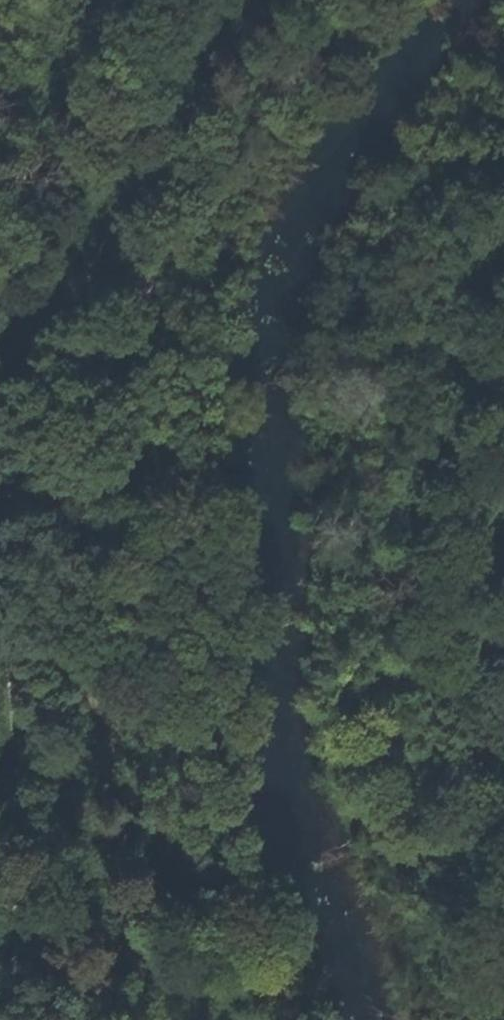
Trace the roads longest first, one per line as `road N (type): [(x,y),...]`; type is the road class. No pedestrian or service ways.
road 1 (track): [(80,1019),(99,987),(110,938),(120,844),(91,681),(94,459),(128,352),(179,242),(238,162),(330,0)]
road 2 (track): [(0,287),(167,266)]

